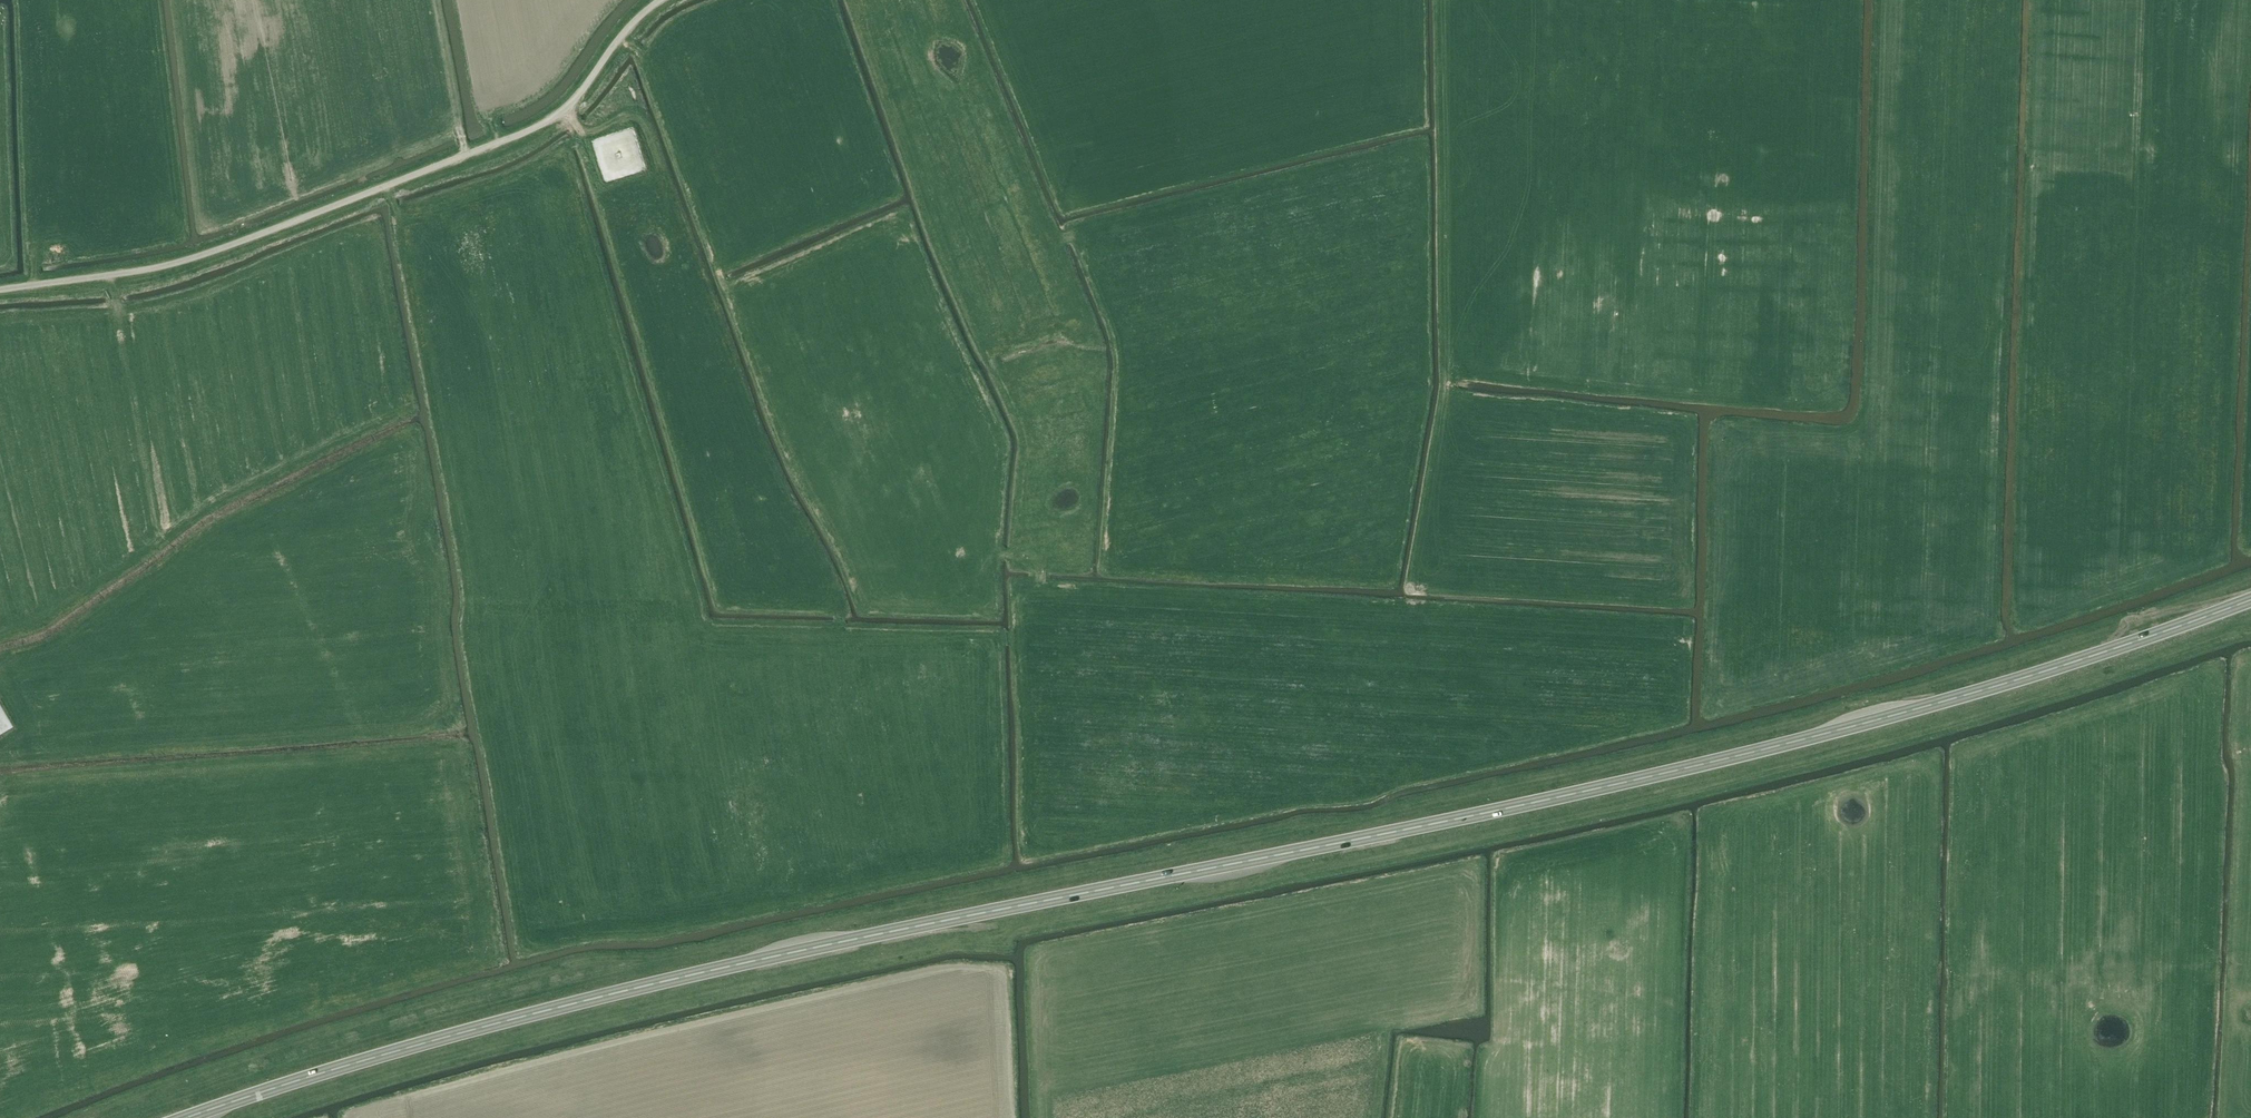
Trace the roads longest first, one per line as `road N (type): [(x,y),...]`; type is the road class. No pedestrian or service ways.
road 1 (trunk): [(185,1117),(447,1036),(660,982),(1545,800),(1816,736),(2020,679),(2250,600)]
road 2 (unclassified): [(0,292),(173,266),(523,136),(562,116),(665,0)]

